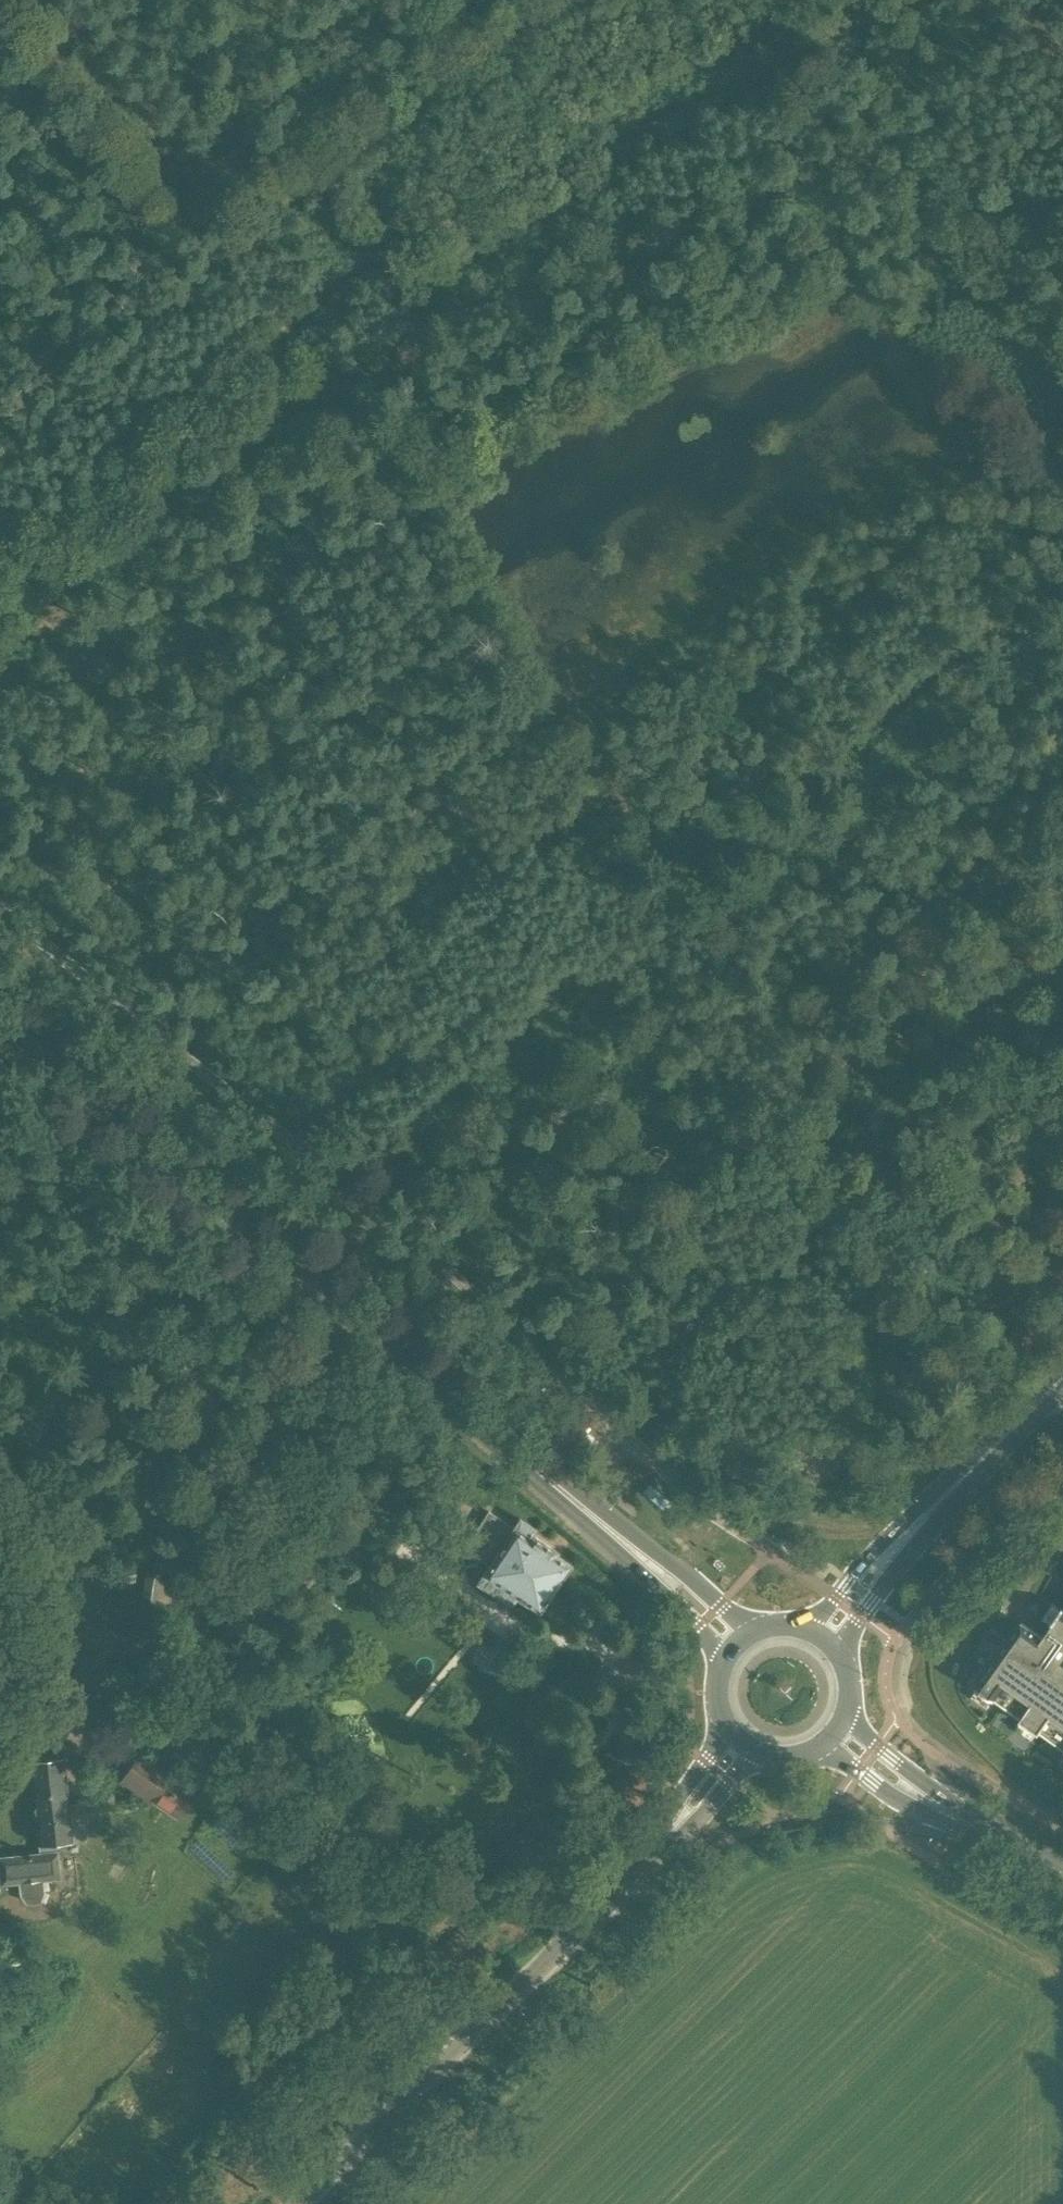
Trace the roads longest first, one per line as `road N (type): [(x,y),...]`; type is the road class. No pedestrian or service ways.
road 1 (primary): [(736,1643),(0,1017)]
road 2 (tertiary): [(284,2203),(635,1875),(740,1743)]
road 3 (track): [(71,1723),(120,1717),(166,1696),(453,1400)]
road 4 (primary): [(825,1638),(917,1526),(1062,1377)]
road 5 (primary): [(1062,1874),(899,1782),(836,1733)]
road 6 (track): [(517,1625),(423,1554),(415,1438)]

